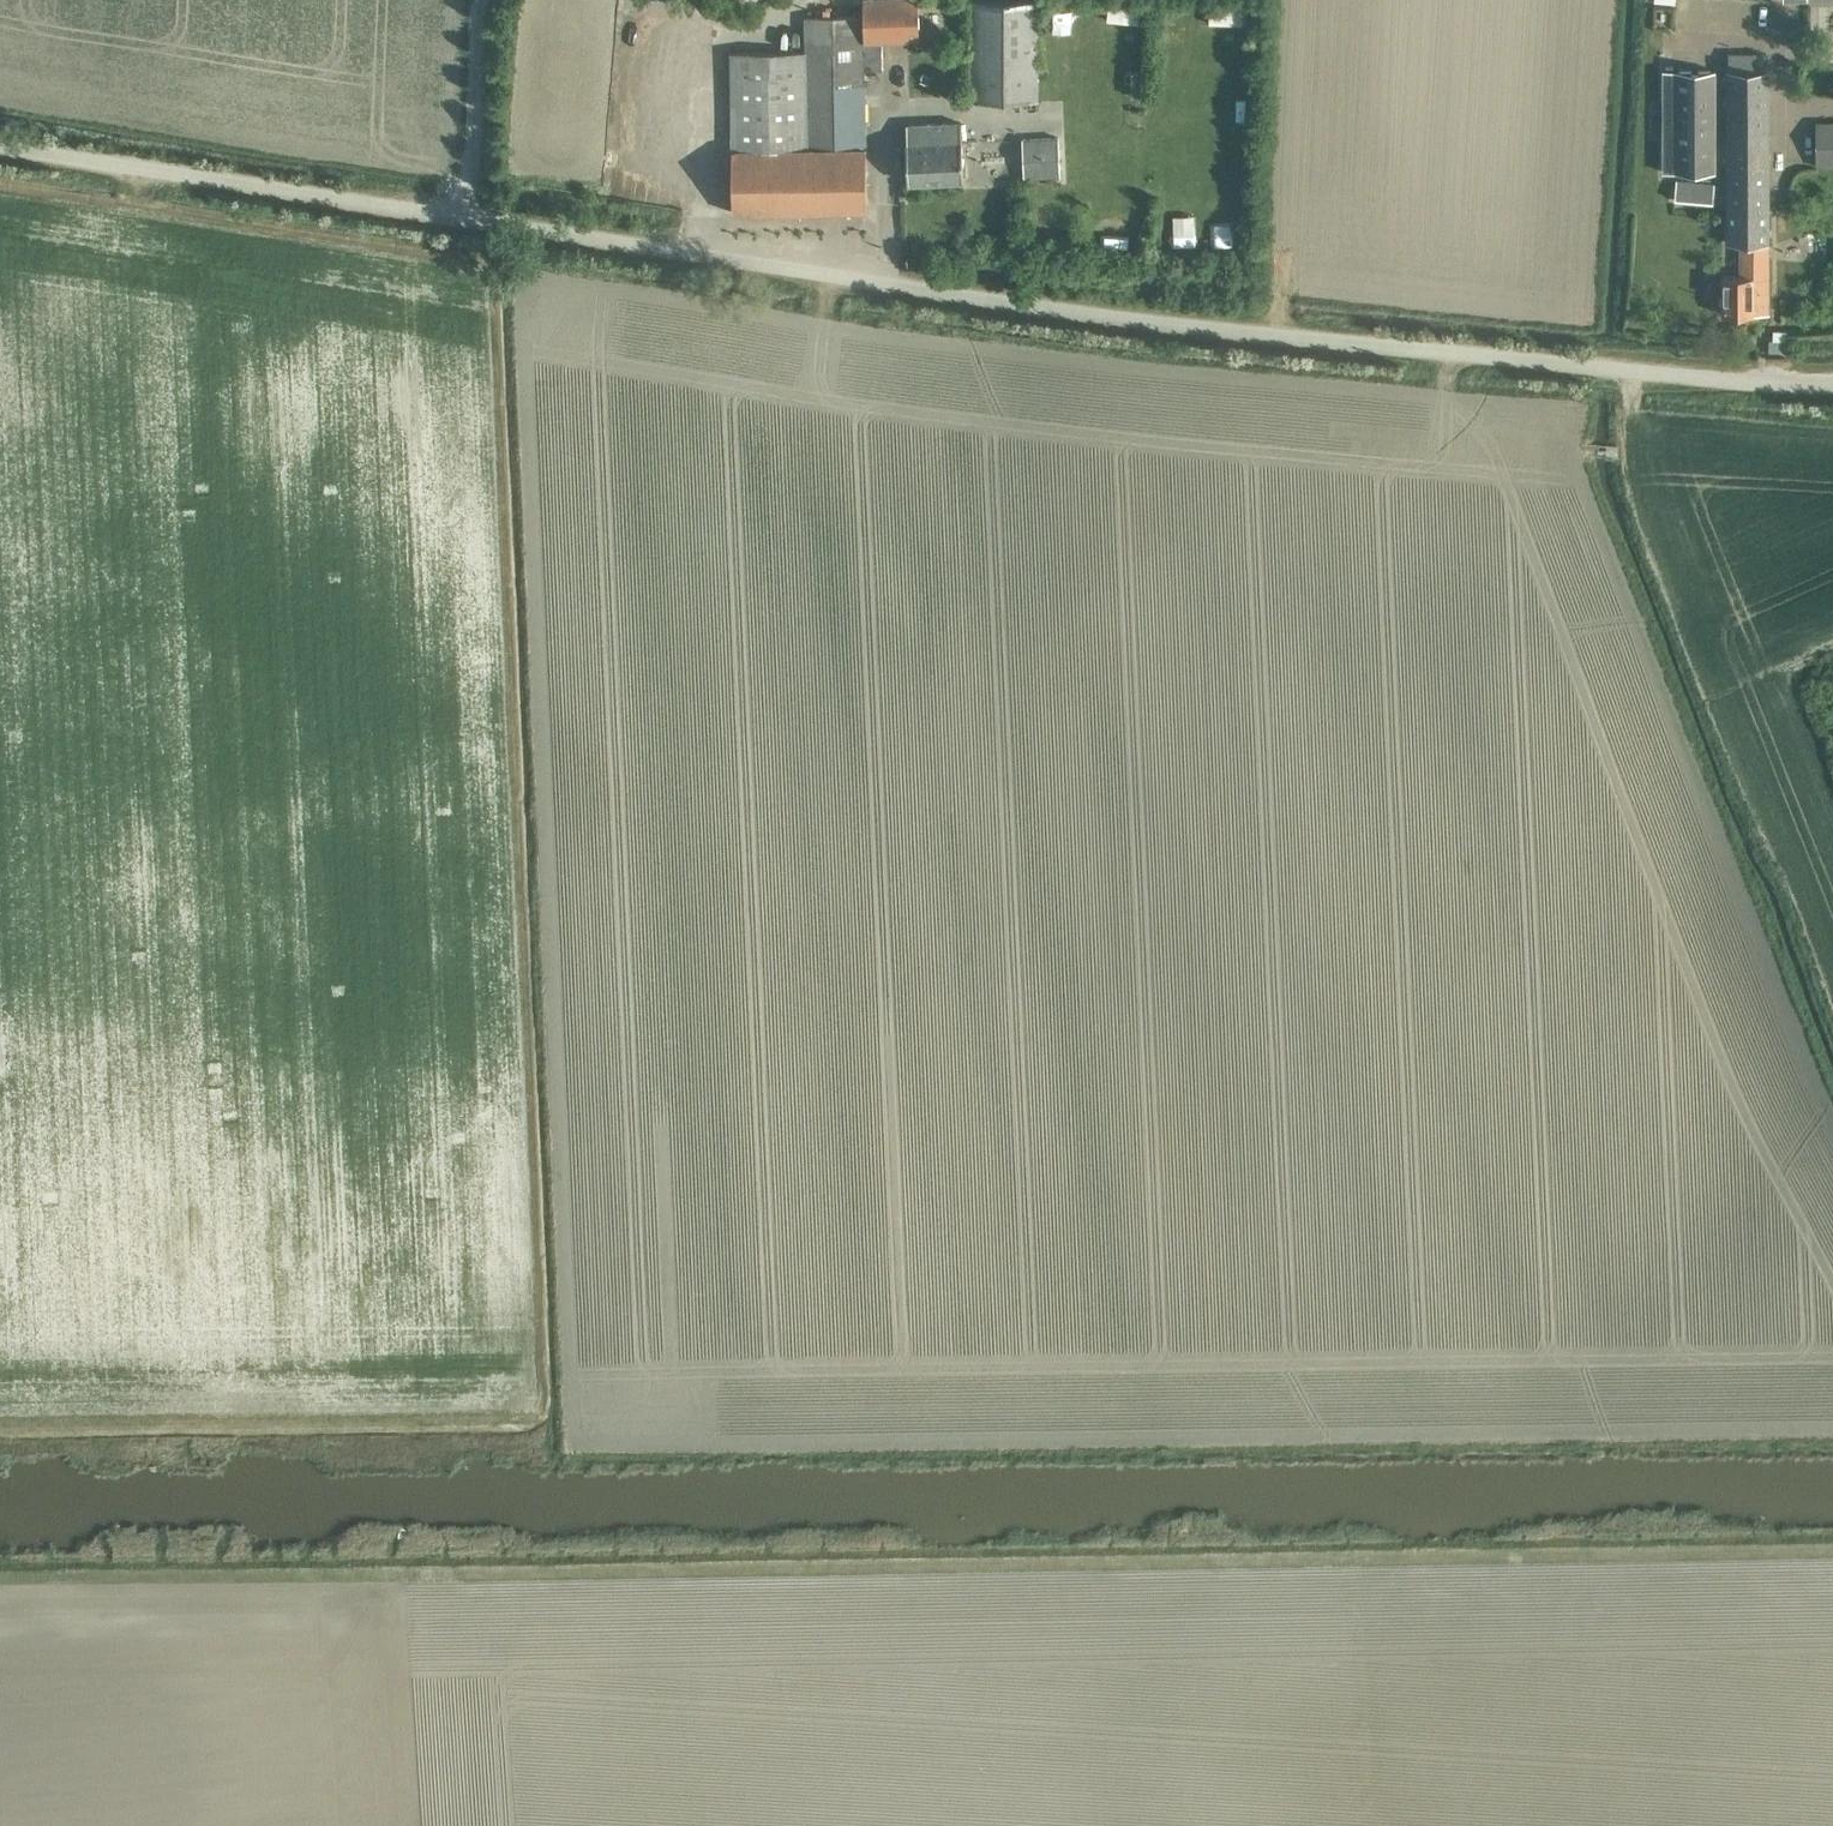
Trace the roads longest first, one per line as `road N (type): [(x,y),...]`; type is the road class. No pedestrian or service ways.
road 1 (unclassified): [(1832,382),(1332,345),(0,146)]

